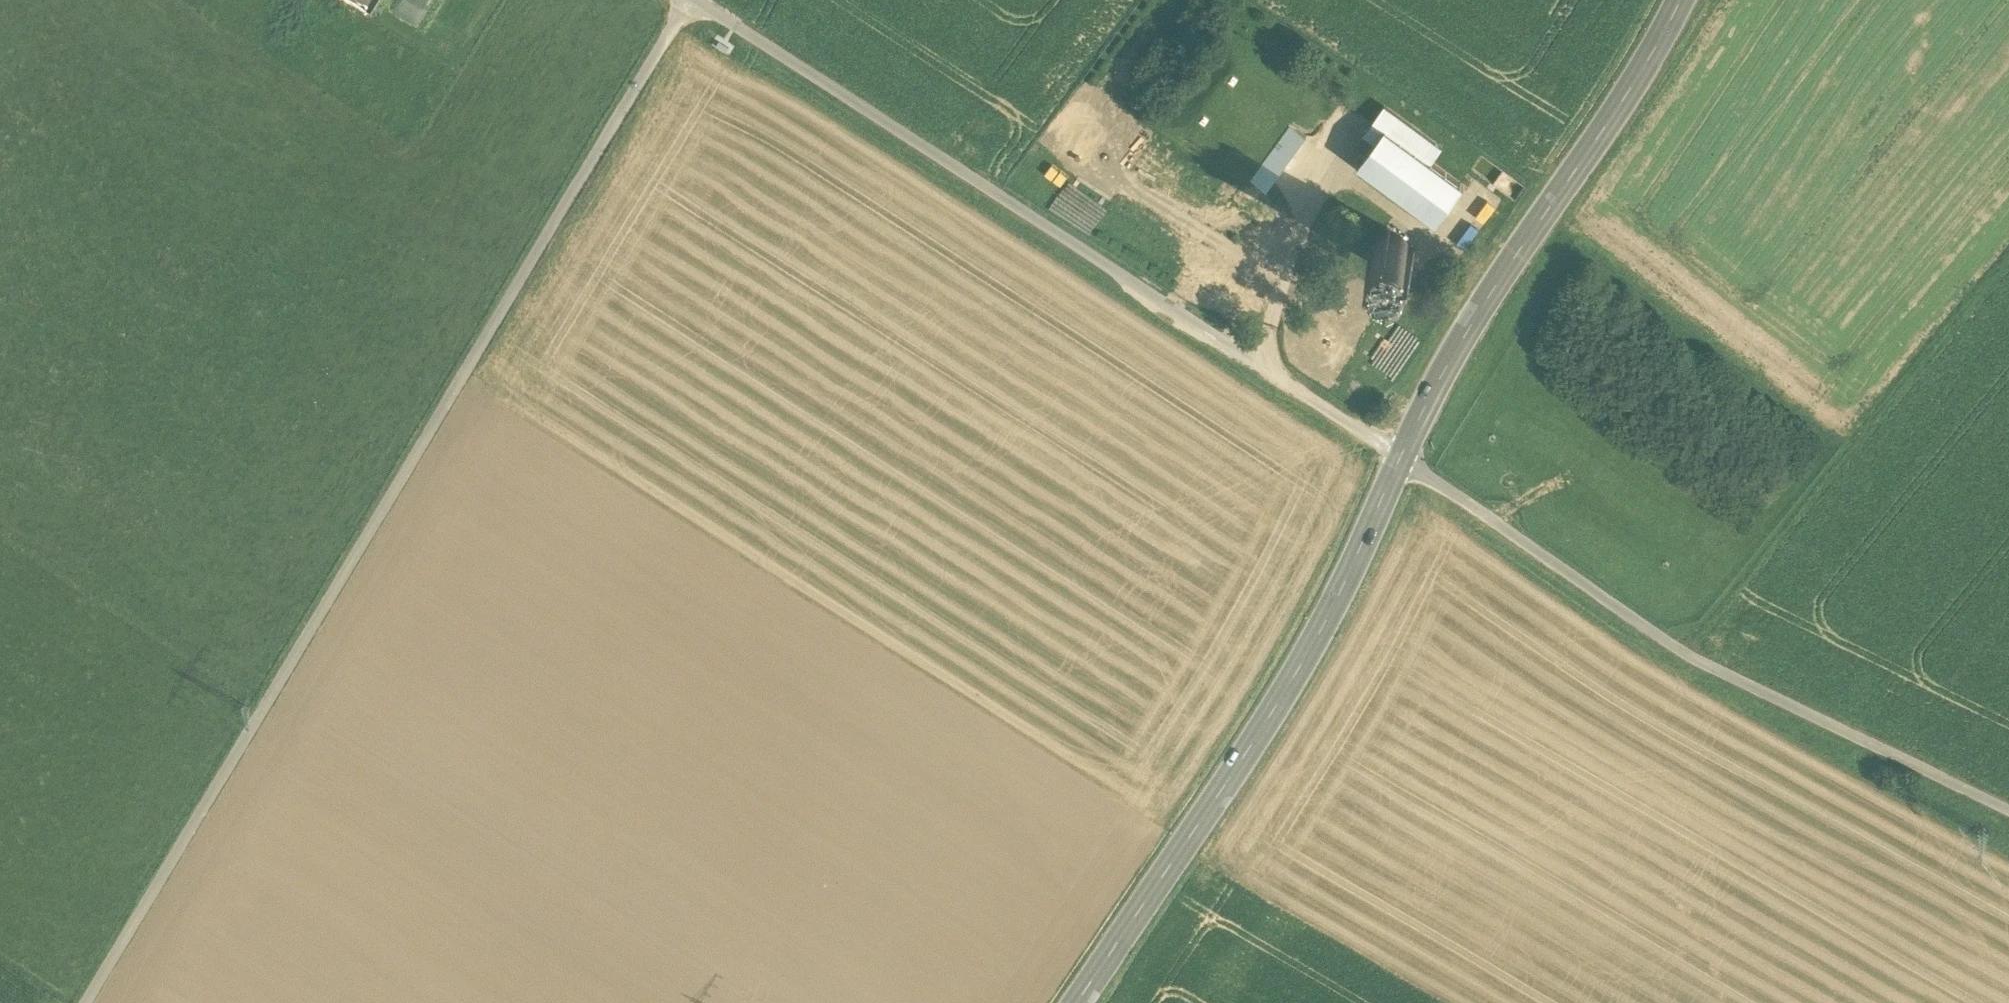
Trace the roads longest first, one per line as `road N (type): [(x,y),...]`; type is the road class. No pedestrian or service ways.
road 1 (track): [(2008,813),(1685,655),(1403,456),(699,7)]
road 2 (secondary): [(1076,1002),(1328,620),(1471,329),(1678,0)]
road 3 (track): [(699,7),(106,1002)]
road 4 (track): [(1685,655),(2008,259)]

